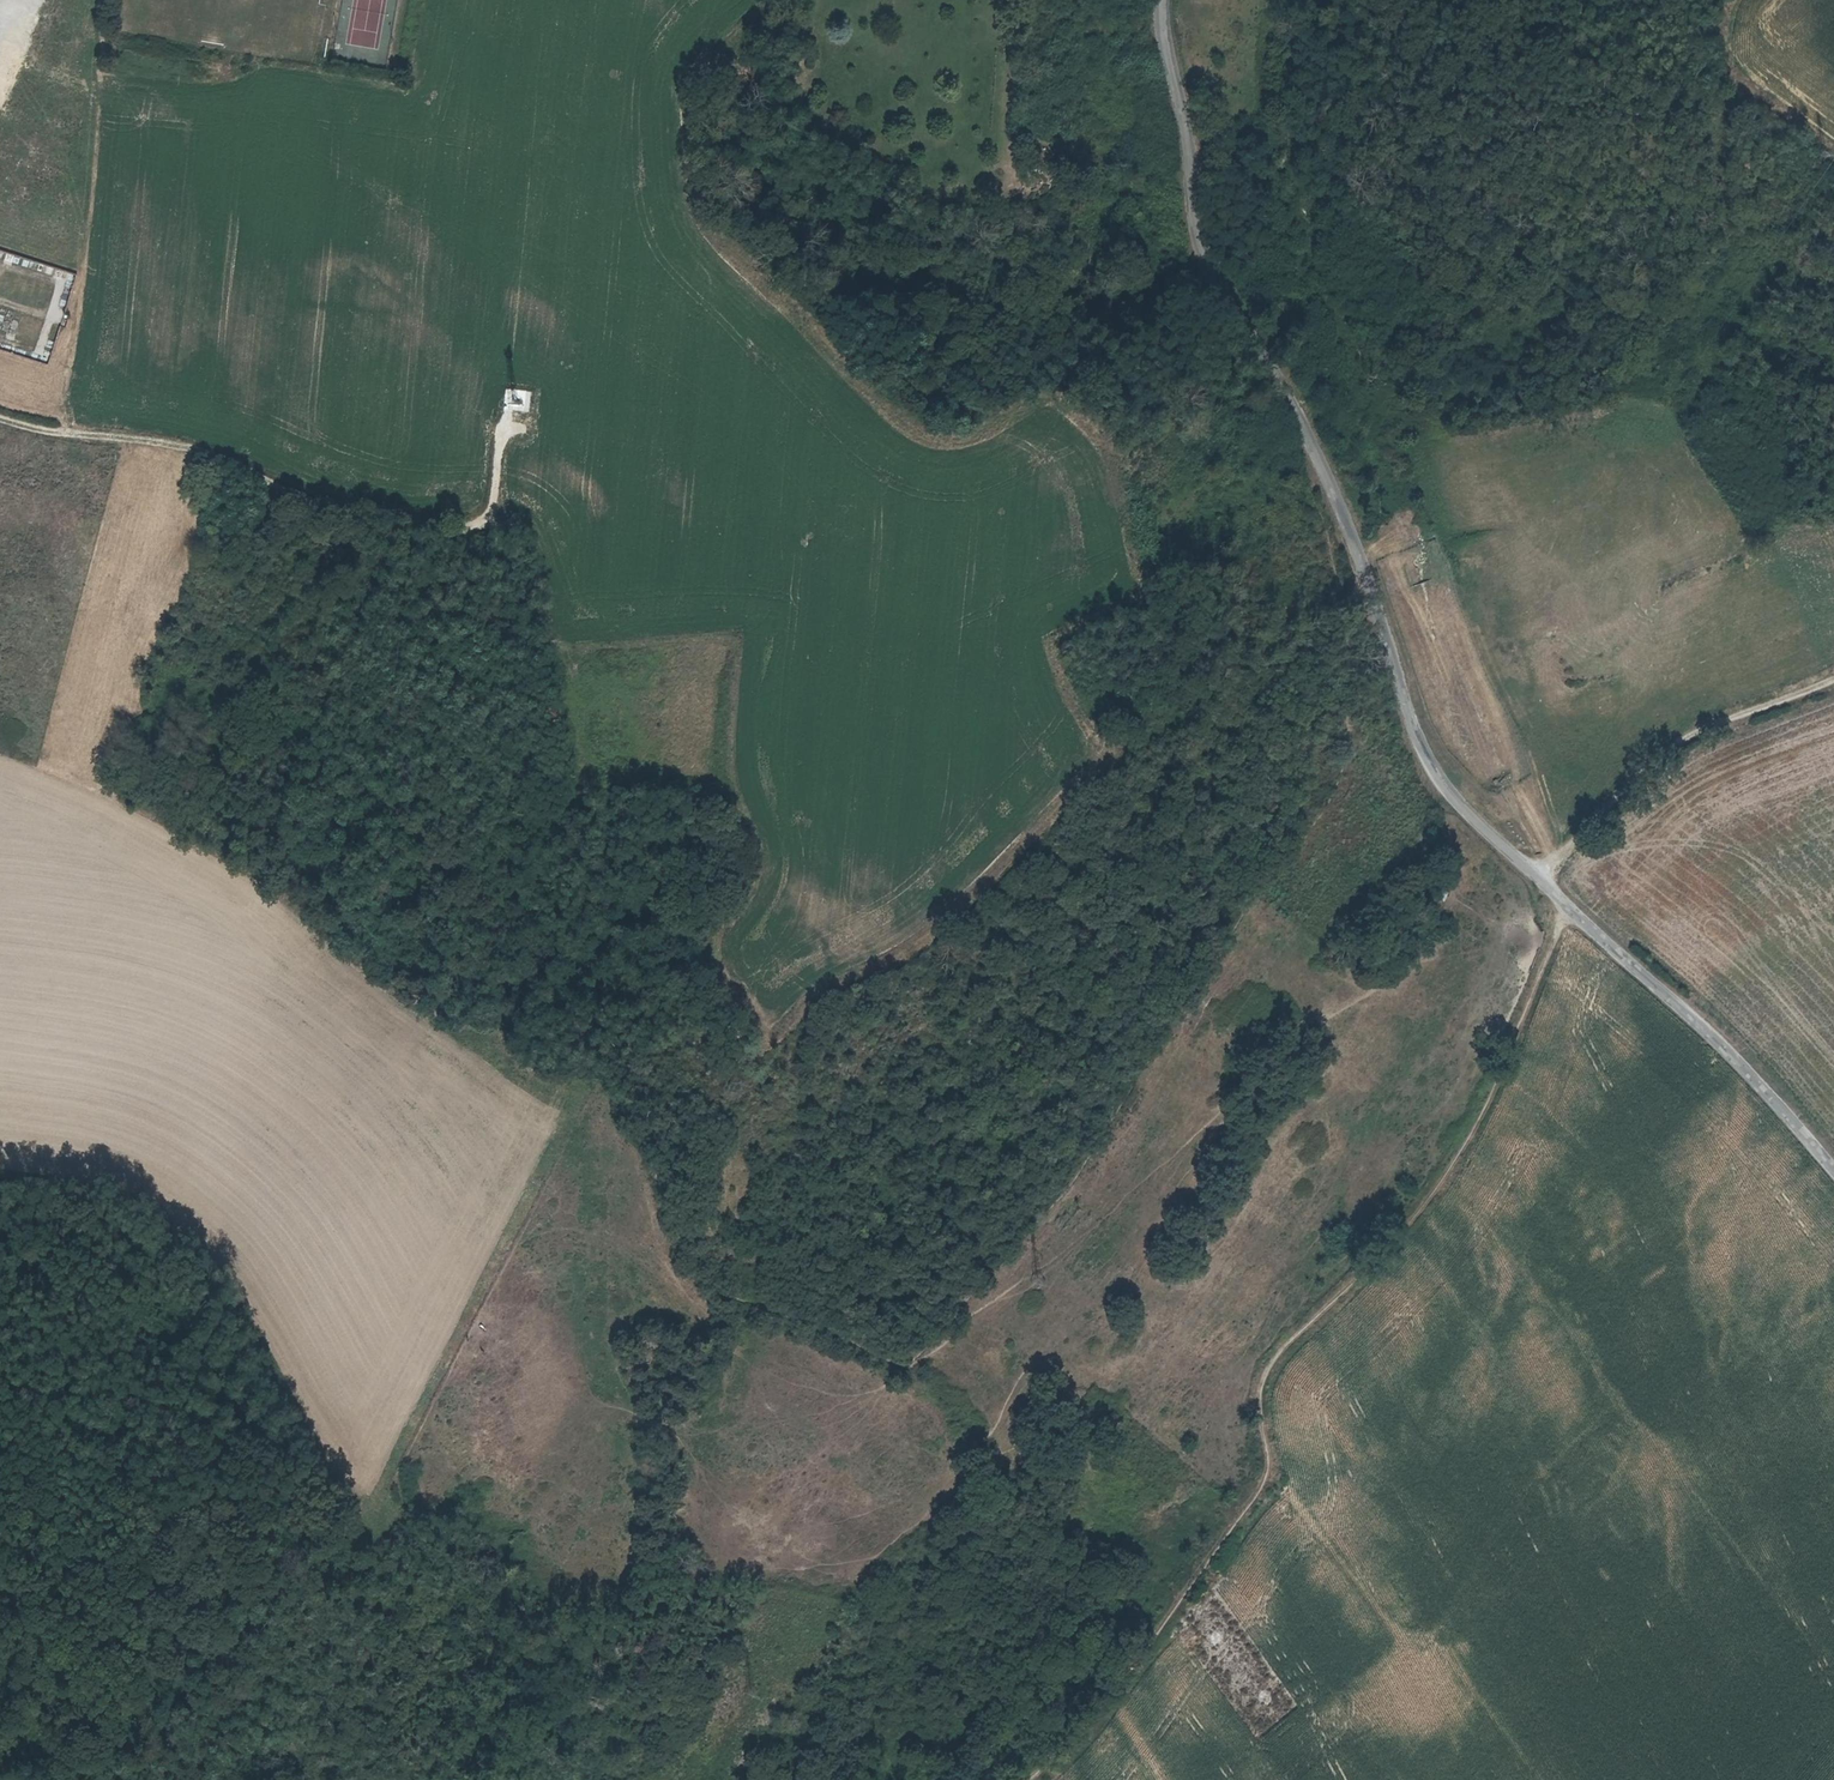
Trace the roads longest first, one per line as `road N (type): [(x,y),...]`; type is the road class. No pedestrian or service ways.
road 1 (unclassified): [(1833,1171),(1704,1027),(1571,917),(1445,793),(1408,722),(1364,568),(1312,443),(1197,240),(1192,156),(1165,0)]
road 2 (track): [(1022,1779),(1071,1734),(1262,1507),(1269,1484),(1258,1409),(1274,1358),(1427,1203),(1473,1130),(1571,917)]
road 3 (track): [(0,414),(183,444),(268,487),(369,509),(513,502),(547,638)]
road 4 (track): [(1536,875),(1666,751),(1712,724),(1833,681)]
road 5 (track): [(0,1167),(123,1184),(205,1243)]

